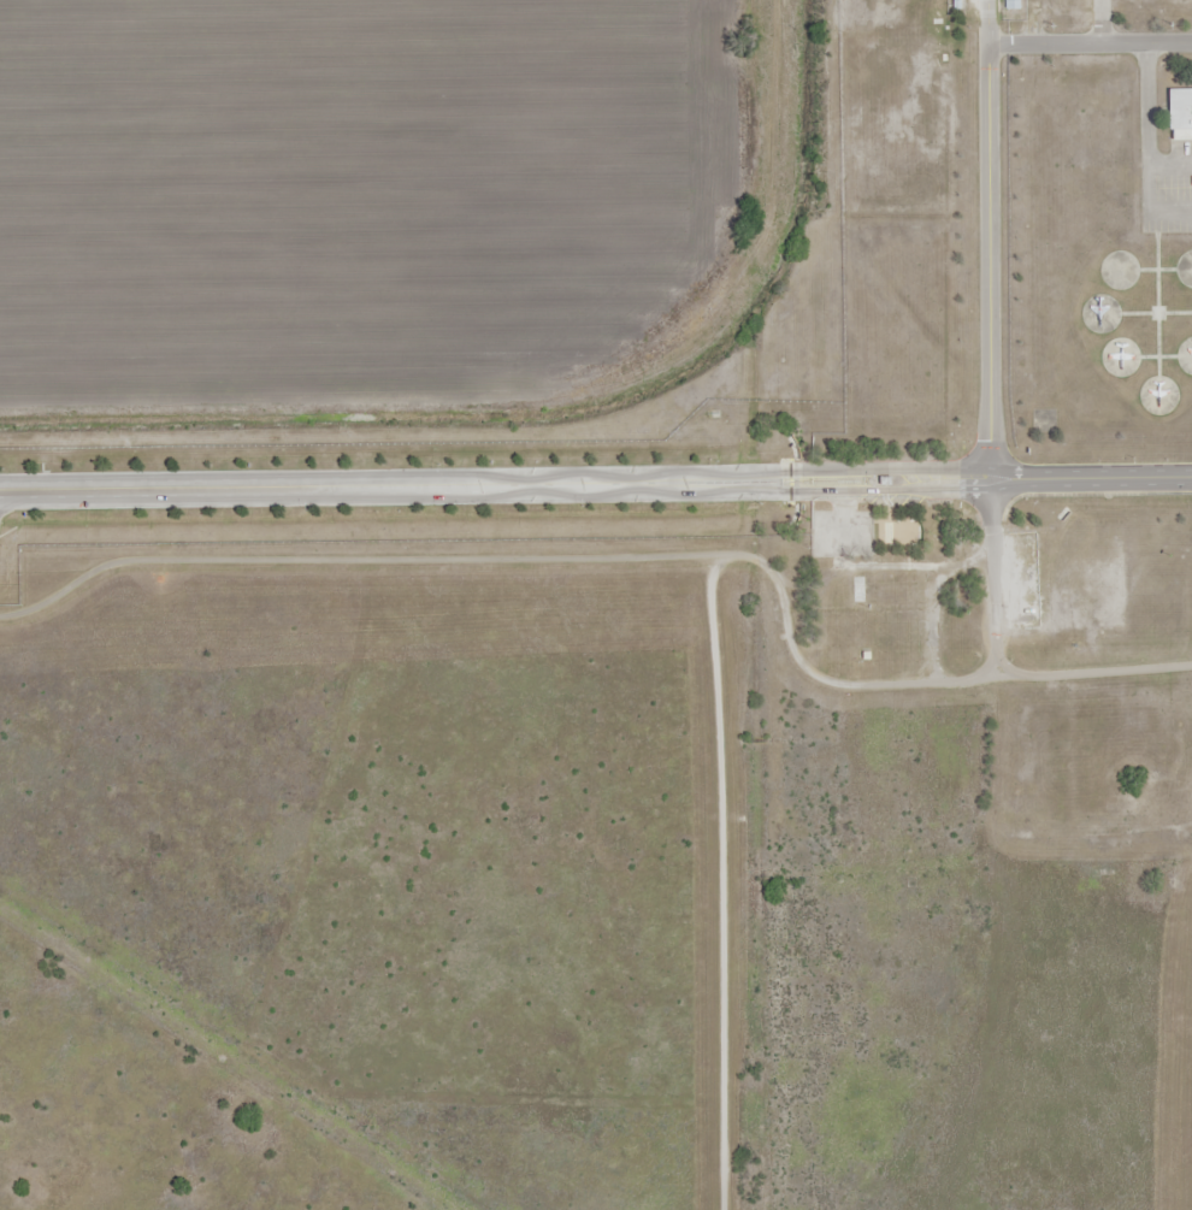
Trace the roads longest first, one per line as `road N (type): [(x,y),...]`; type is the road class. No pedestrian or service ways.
road 1 (residential): [(0,489),(790,483)]
road 2 (residential): [(790,483),(1191,478)]

